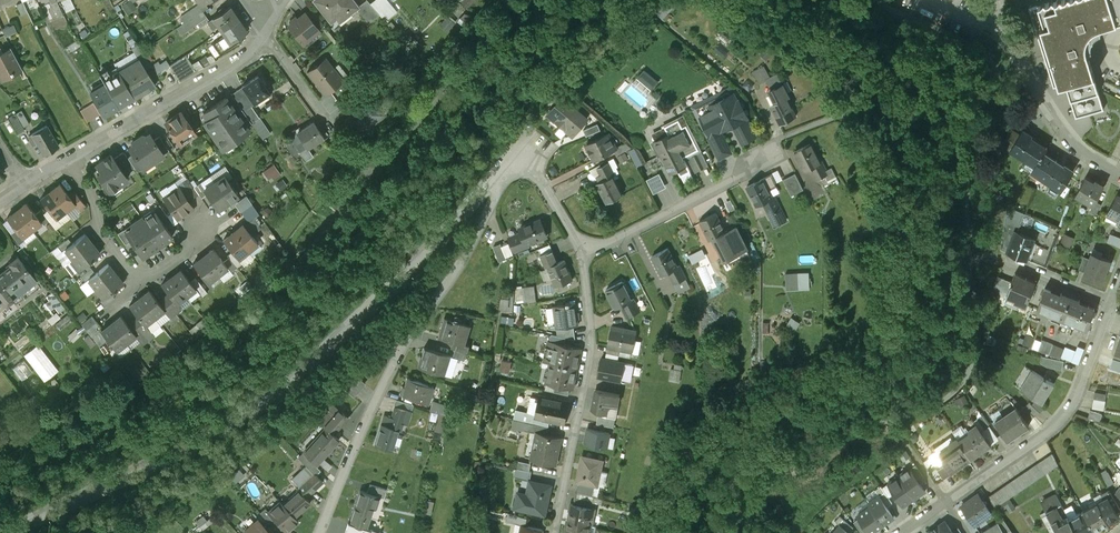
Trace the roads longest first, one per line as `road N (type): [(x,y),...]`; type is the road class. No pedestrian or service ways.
road 1 (residential): [(17,532),(279,388),(492,184)]
road 2 (residential): [(320,532),(404,346),(495,196),(492,184)]
road 3 (residential): [(901,532),(1056,429),(1075,406),(1112,305)]
road 4 (residential): [(584,254),(591,346),(553,532)]
road 5 (residential): [(70,159),(234,63),(254,48),(264,27)]
road 6 (residential): [(1119,176),(1064,131),(1000,31),(993,0)]
road 7 (residential): [(584,254),(776,155)]
road 8 (residential): [(139,285),(101,238),(93,197),(70,159)]
road 9 (residential): [(492,184),(516,168),(537,173),(584,254)]

